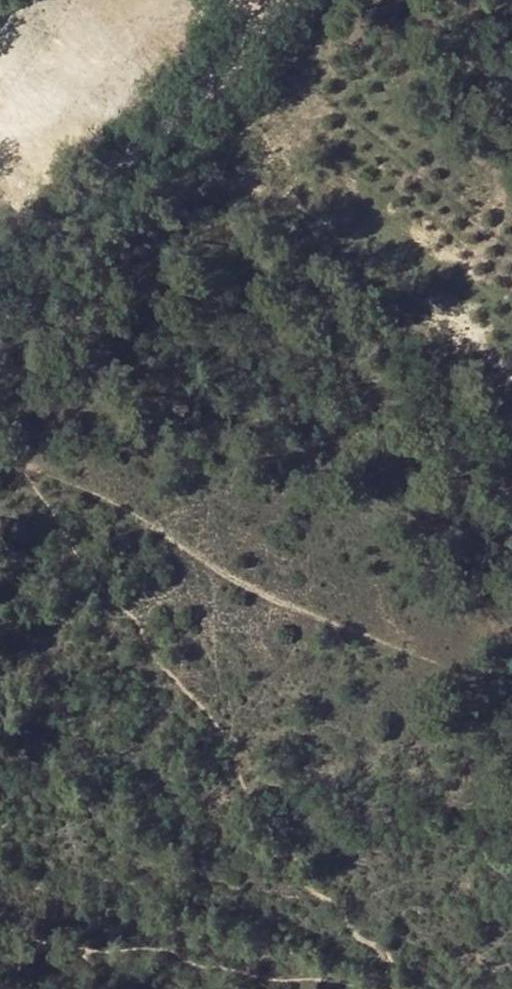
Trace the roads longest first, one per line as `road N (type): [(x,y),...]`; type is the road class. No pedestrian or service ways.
road 1 (track): [(282,0),(0,348)]

